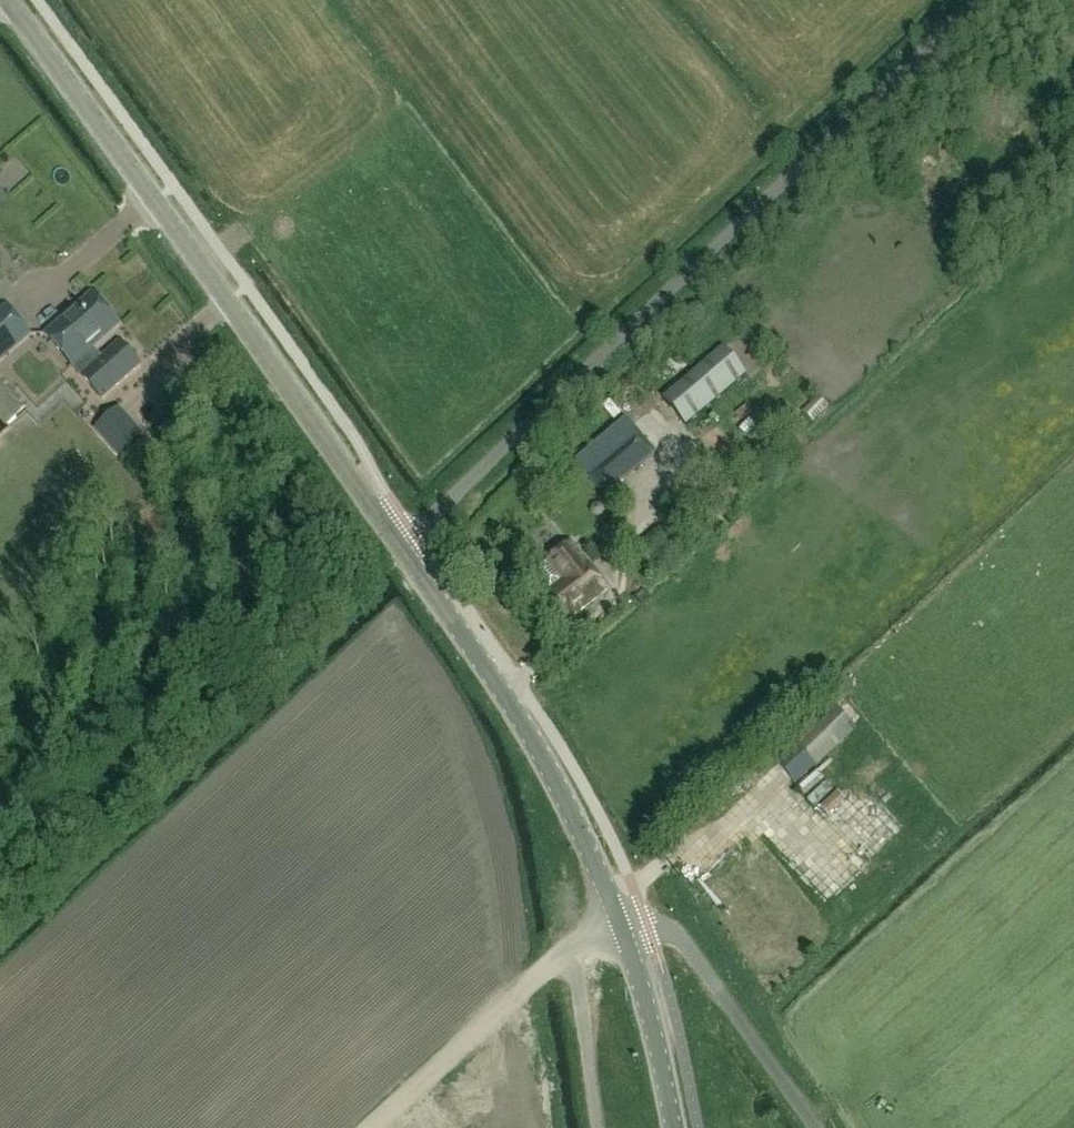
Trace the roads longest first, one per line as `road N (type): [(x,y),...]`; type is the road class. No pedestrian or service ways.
road 1 (unclassified): [(399,547),(978,0)]
road 2 (unclassified): [(399,547),(9,0)]
road 3 (unclassified): [(619,923),(546,762),(399,547)]
road 4 (unclassified): [(619,923),(647,924),(684,942),(817,1127)]
road 5 (unclassified): [(372,1127),(566,953)]
road 6 (unclassified): [(673,1127),(619,923)]
road 7 (unclassified): [(599,1127),(566,953)]

